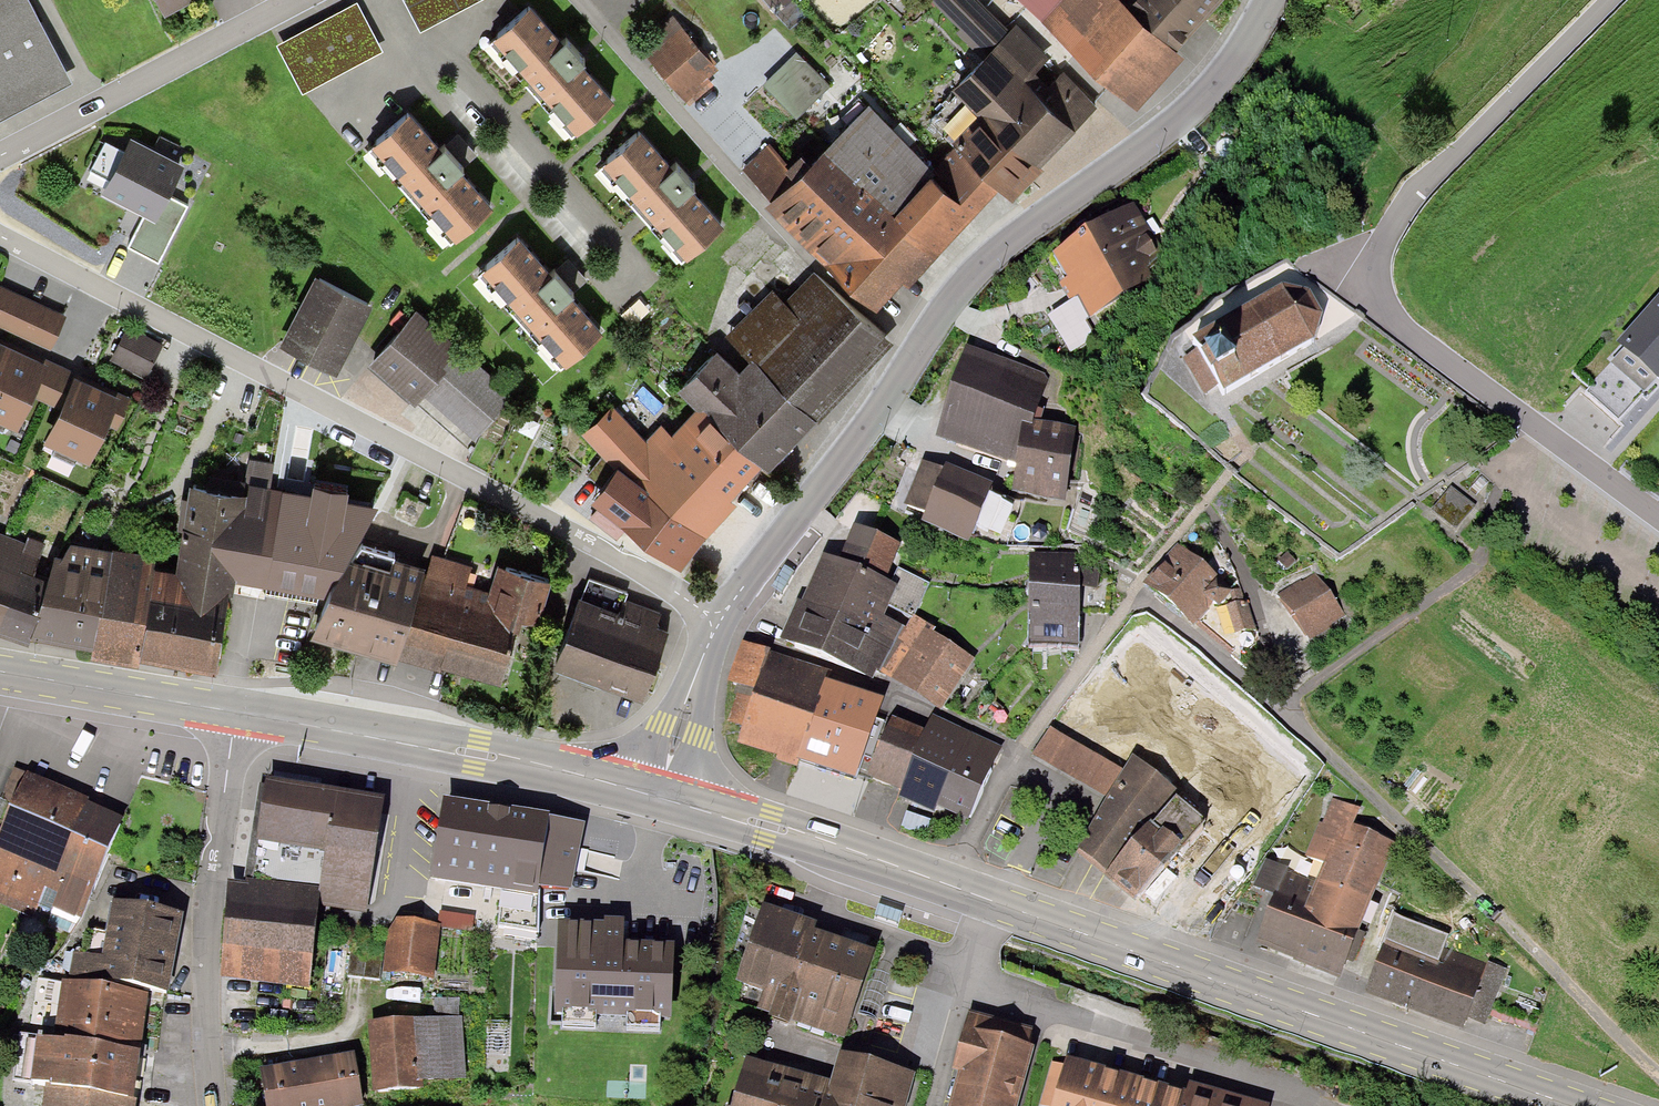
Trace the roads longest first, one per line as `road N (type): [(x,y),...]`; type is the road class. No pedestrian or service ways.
road 1 (primary): [(659,793),(807,837),(1574,1105)]
road 2 (residential): [(721,620),(518,502),(0,237)]
road 3 (residential): [(1605,0),(1407,196),(1373,245),(1372,283),(1396,328),(1658,524)]
road 4 (tertiary): [(1267,0),(1231,63),(1192,109),(1008,238),(919,348)]
road 5 (residential): [(576,0),(803,250),(919,348)]
road 6 (primary): [(236,712),(659,793)]
road 7 (residential): [(206,1105),(210,878),(236,712)]
road 8 (residential): [(0,161),(302,0)]
road 9 (tertiary): [(919,348),(842,466),(721,620)]
road 10 (primary): [(0,672),(236,712)]
road 11 (tertiary): [(721,620),(659,793)]

